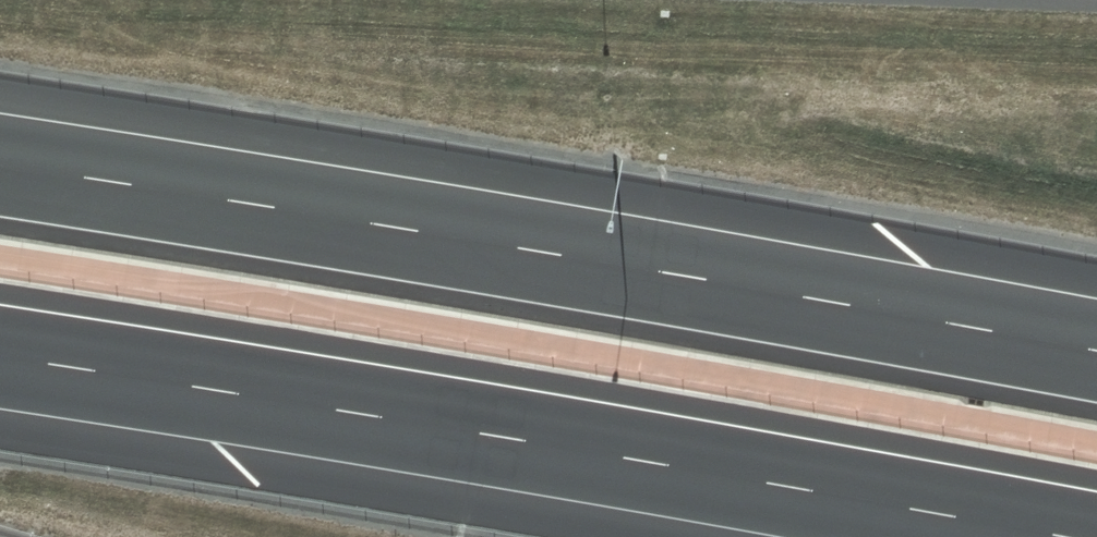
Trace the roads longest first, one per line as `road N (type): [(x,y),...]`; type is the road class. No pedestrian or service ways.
road 1 (motorway): [(0,156),(460,231),(1096,350)]
road 2 (motorway): [(1039,536),(0,363)]

